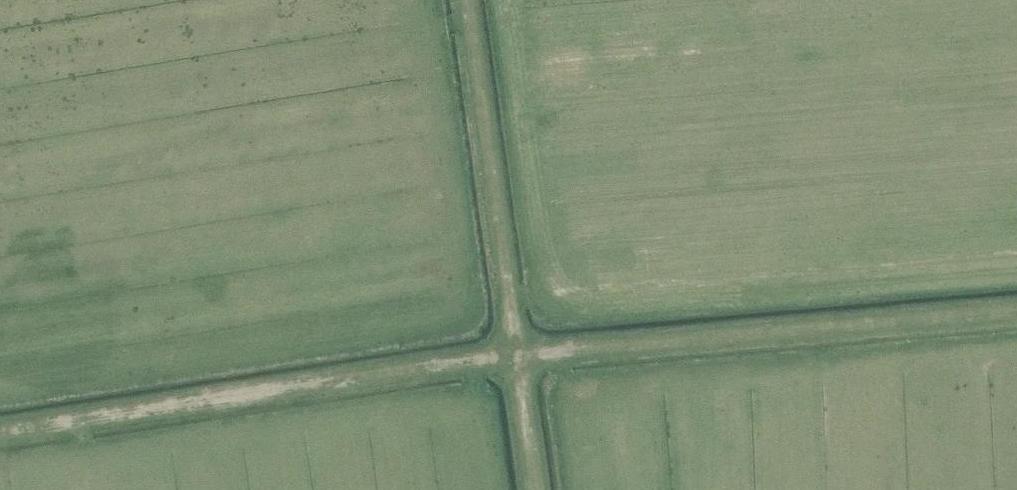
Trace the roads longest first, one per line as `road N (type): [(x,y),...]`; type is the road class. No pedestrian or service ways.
road 1 (track): [(1016,313),(0,422)]
road 2 (track): [(472,0),(544,489)]

